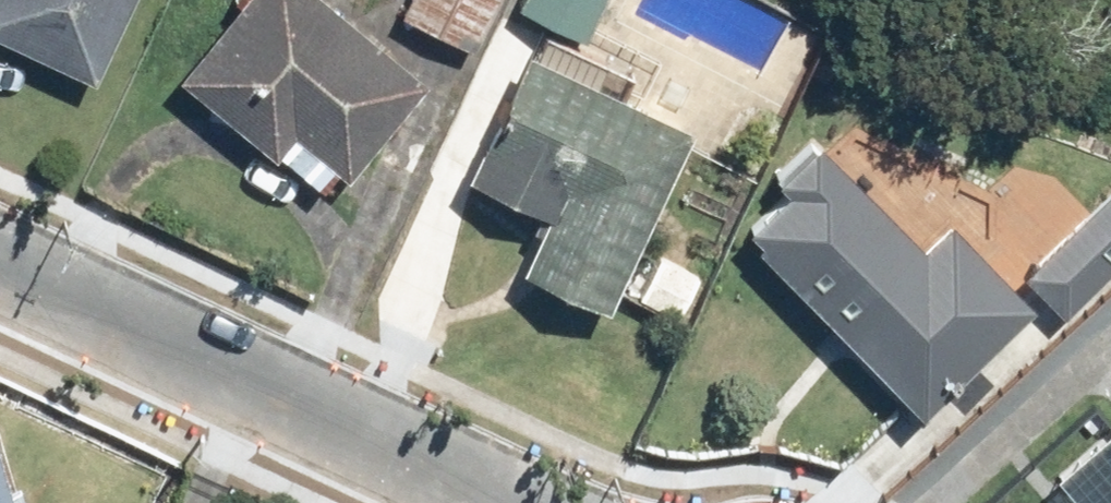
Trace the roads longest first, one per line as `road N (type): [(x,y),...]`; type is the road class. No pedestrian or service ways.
road 1 (residential): [(0,255),(503,502)]

